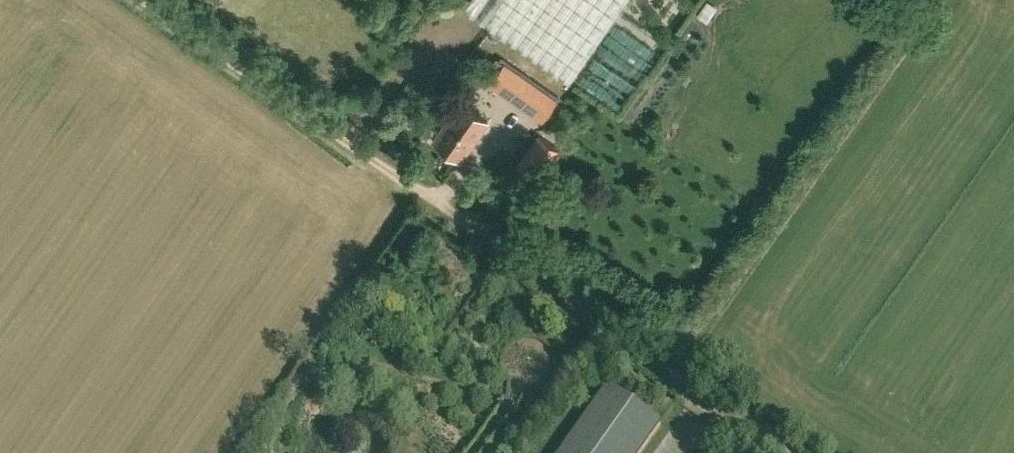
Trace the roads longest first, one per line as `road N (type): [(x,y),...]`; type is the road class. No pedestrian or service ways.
road 1 (track): [(788,452),(147,0)]

